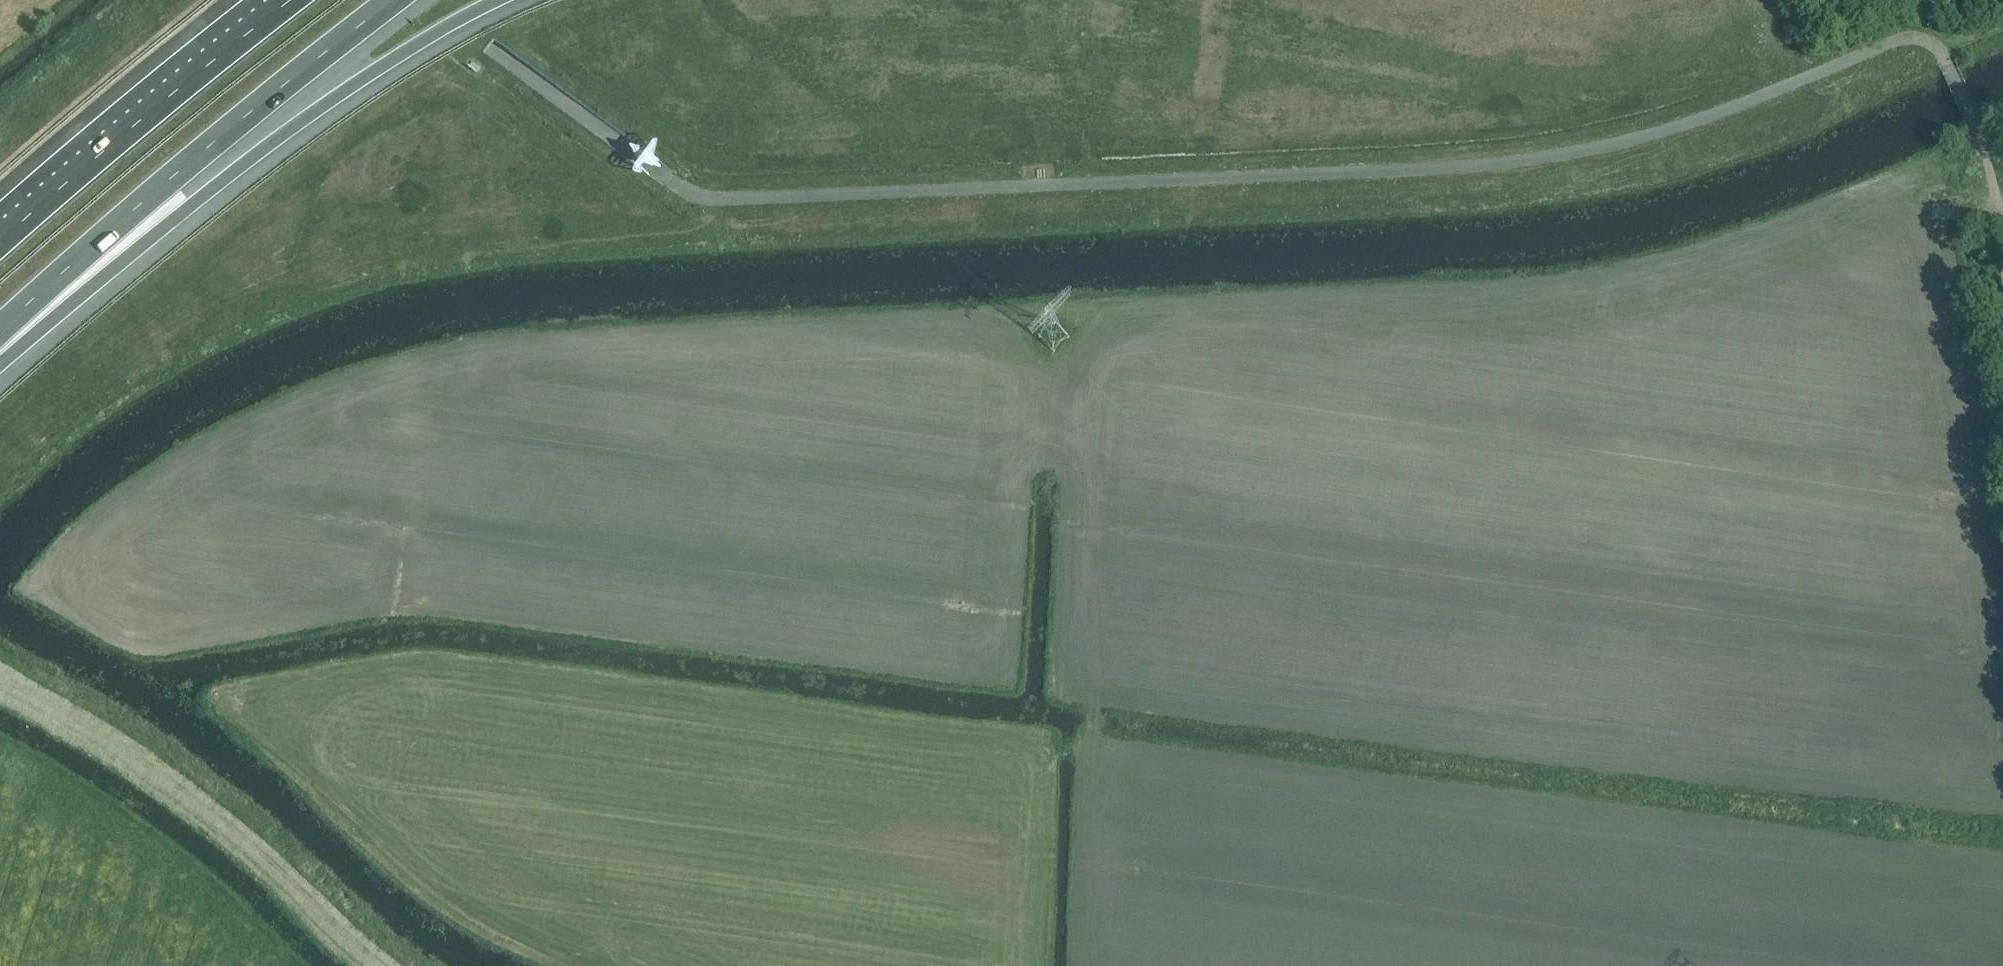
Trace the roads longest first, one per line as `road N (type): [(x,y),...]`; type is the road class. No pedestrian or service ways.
road 1 (motorway): [(0,354),(265,146),(498,0)]
road 2 (motorway): [(0,332),(281,88),(395,0)]
road 3 (motorway): [(290,0),(0,241)]

